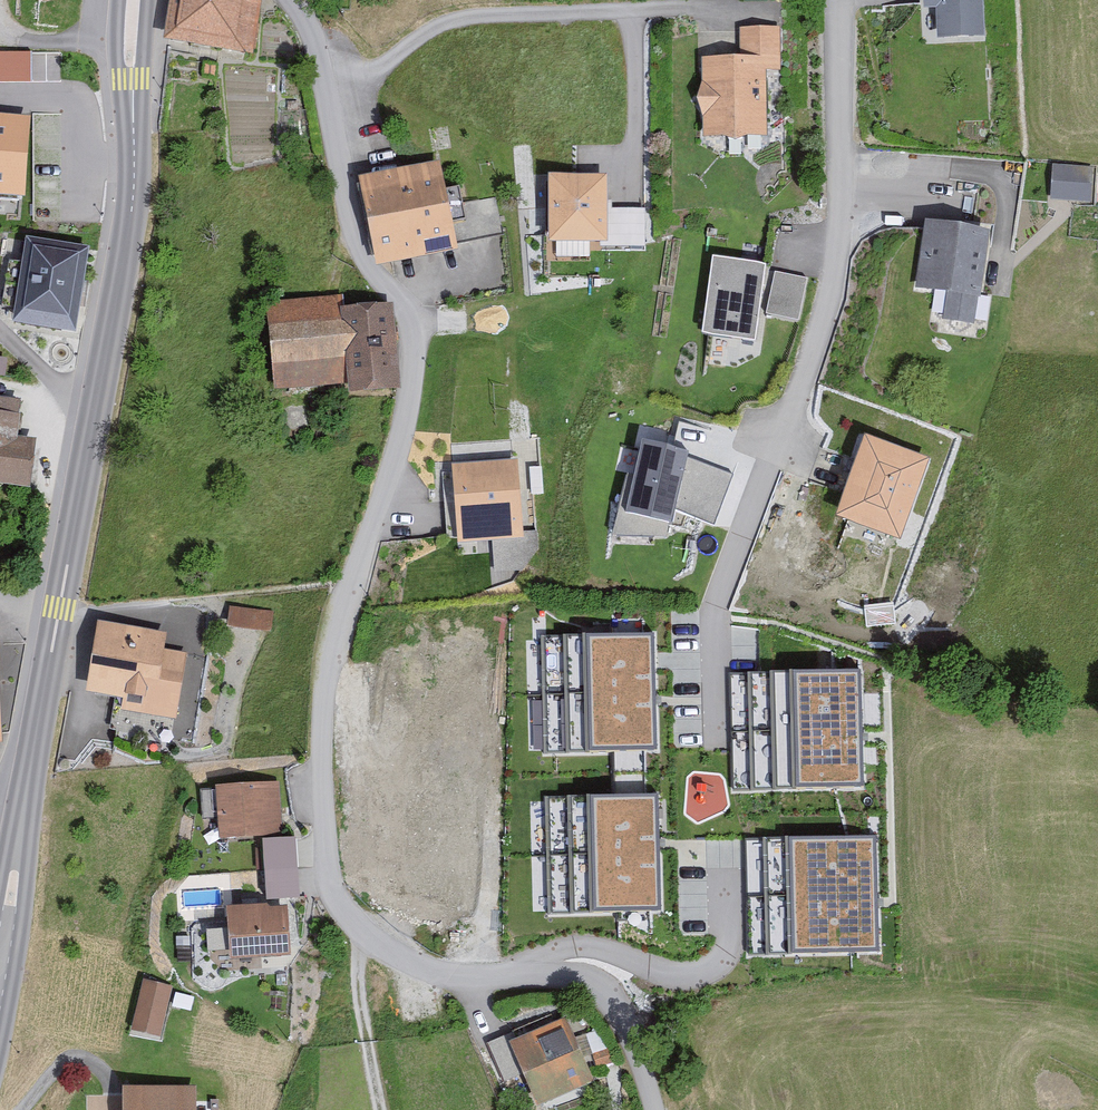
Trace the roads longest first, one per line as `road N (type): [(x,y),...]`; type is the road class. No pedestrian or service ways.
road 1 (residential): [(285,0),(319,61),(328,149),(367,271),(403,300),(415,342),(410,417),(333,619),(317,792),(328,890),(356,934),(455,980),(560,978),(605,999),(641,1065),(653,1109)]
road 2 (secondary): [(134,0),(130,212),(0,956)]
road 3 (residential): [(834,0),(842,231),(832,293),(708,651)]

